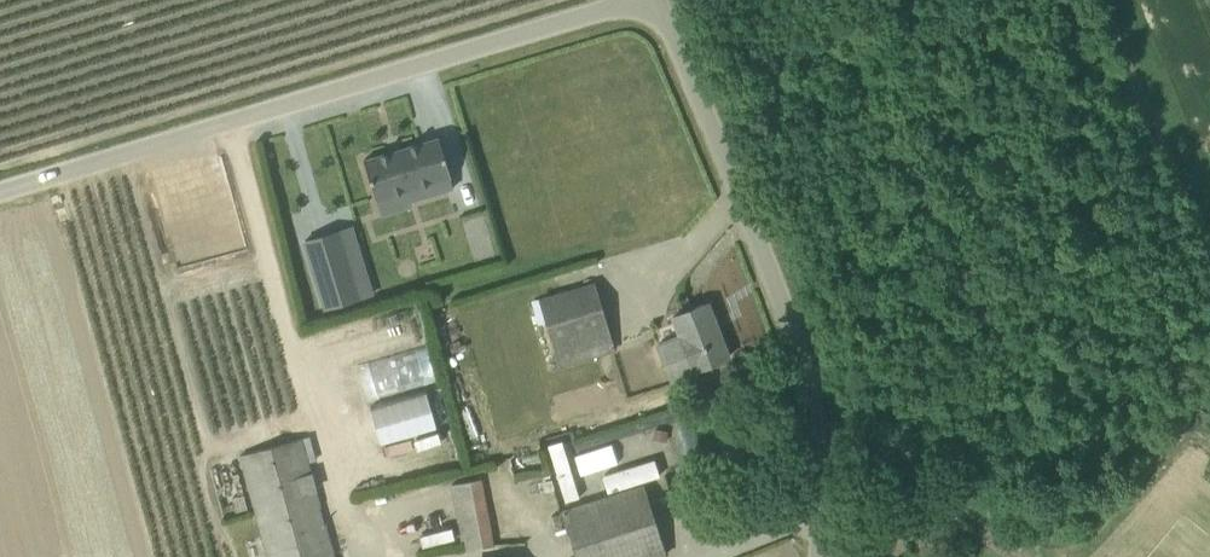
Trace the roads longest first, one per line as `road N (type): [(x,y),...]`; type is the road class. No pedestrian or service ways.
road 1 (unclassified): [(0,191),(629,0)]
road 2 (unclassified): [(816,556),(822,510),(807,381),(656,0)]
road 3 (track): [(1209,403),(1100,532),(1065,545),(1030,545),(996,531),(918,464),(841,428),(816,429)]

